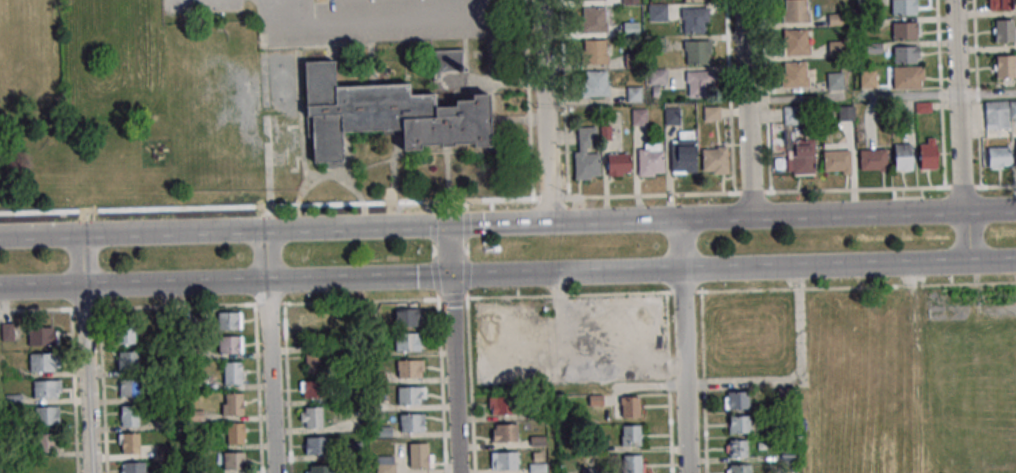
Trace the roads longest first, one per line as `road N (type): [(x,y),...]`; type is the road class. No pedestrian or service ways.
road 1 (secondary): [(0,285),(1015,258)]
road 2 (secondary): [(1015,213),(552,225)]
road 3 (secondary): [(449,227),(0,240)]
road 4 (residential): [(552,225),(541,0)]
road 5 (residential): [(743,0),(752,220)]
road 6 (residential): [(968,214),(951,0)]
road 7 (residential): [(683,267),(687,472)]
road 8 (residential): [(459,472),(451,272)]
road 9 (residential): [(268,277),(275,472)]
road 10 (residential): [(90,472),(83,282)]

